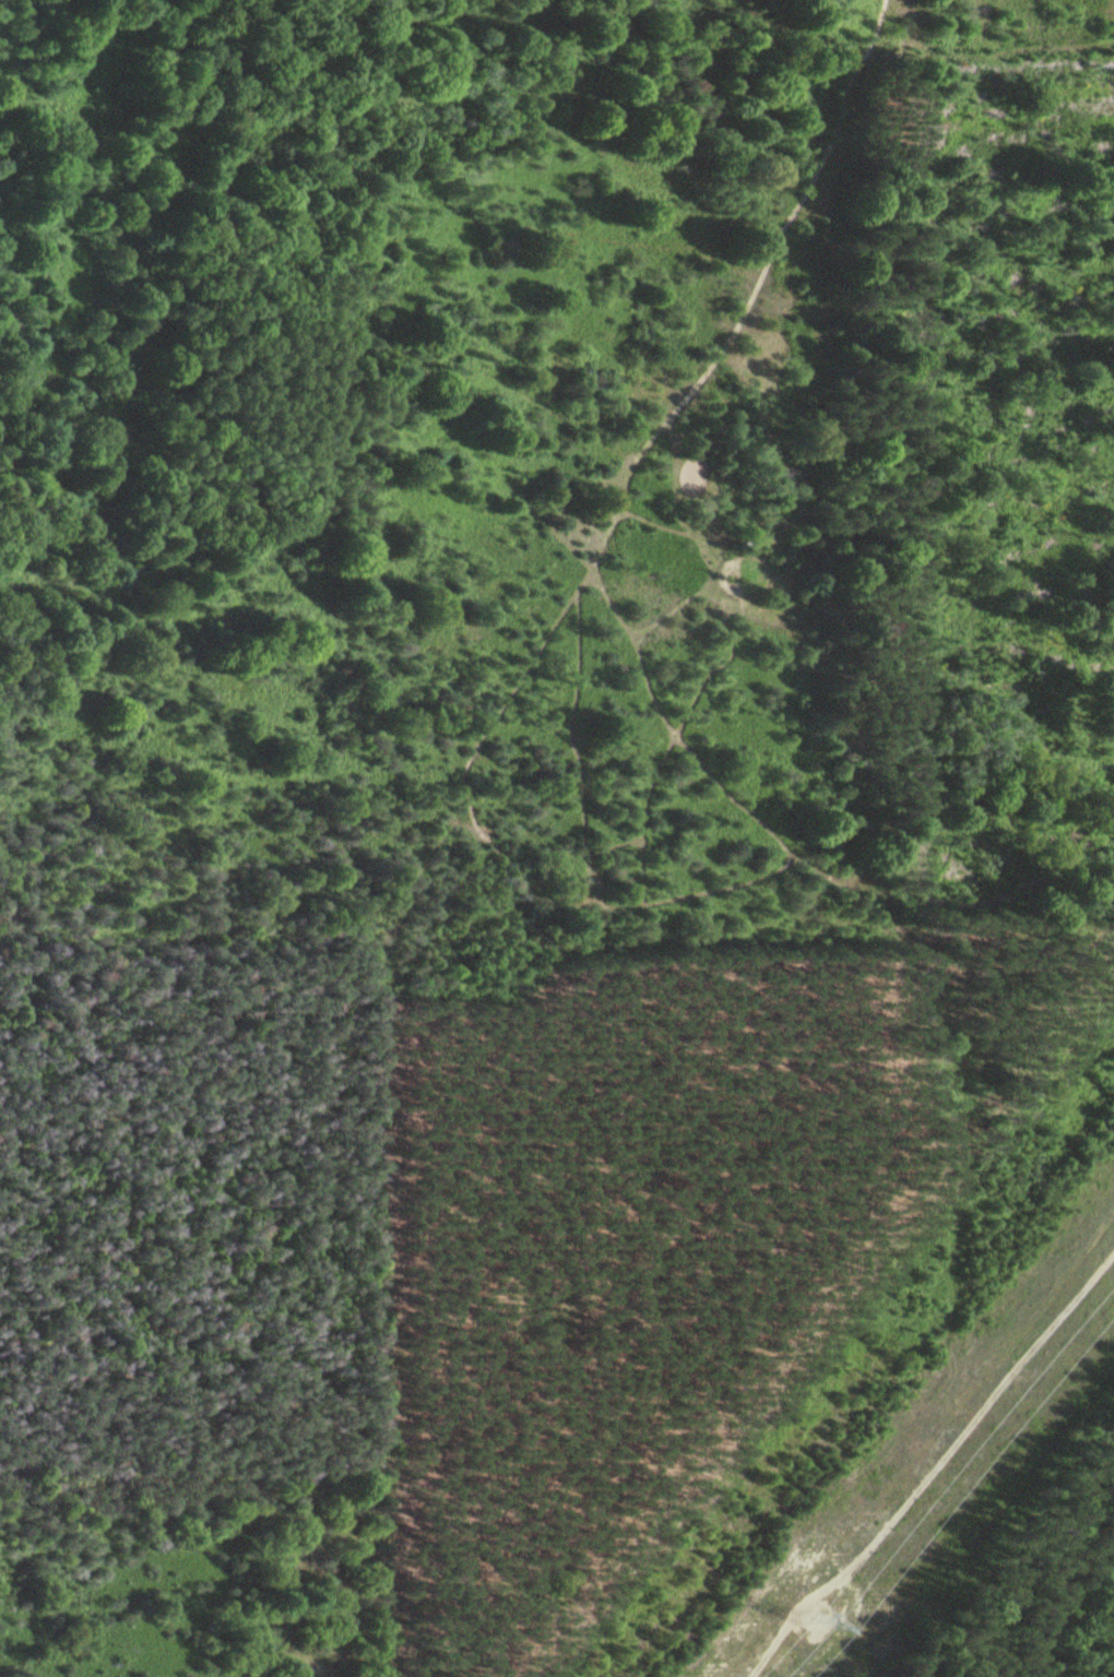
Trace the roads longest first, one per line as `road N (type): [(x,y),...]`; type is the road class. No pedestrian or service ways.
road 1 (track): [(745,1676),(798,1604),(843,1572),(1113,1248)]

